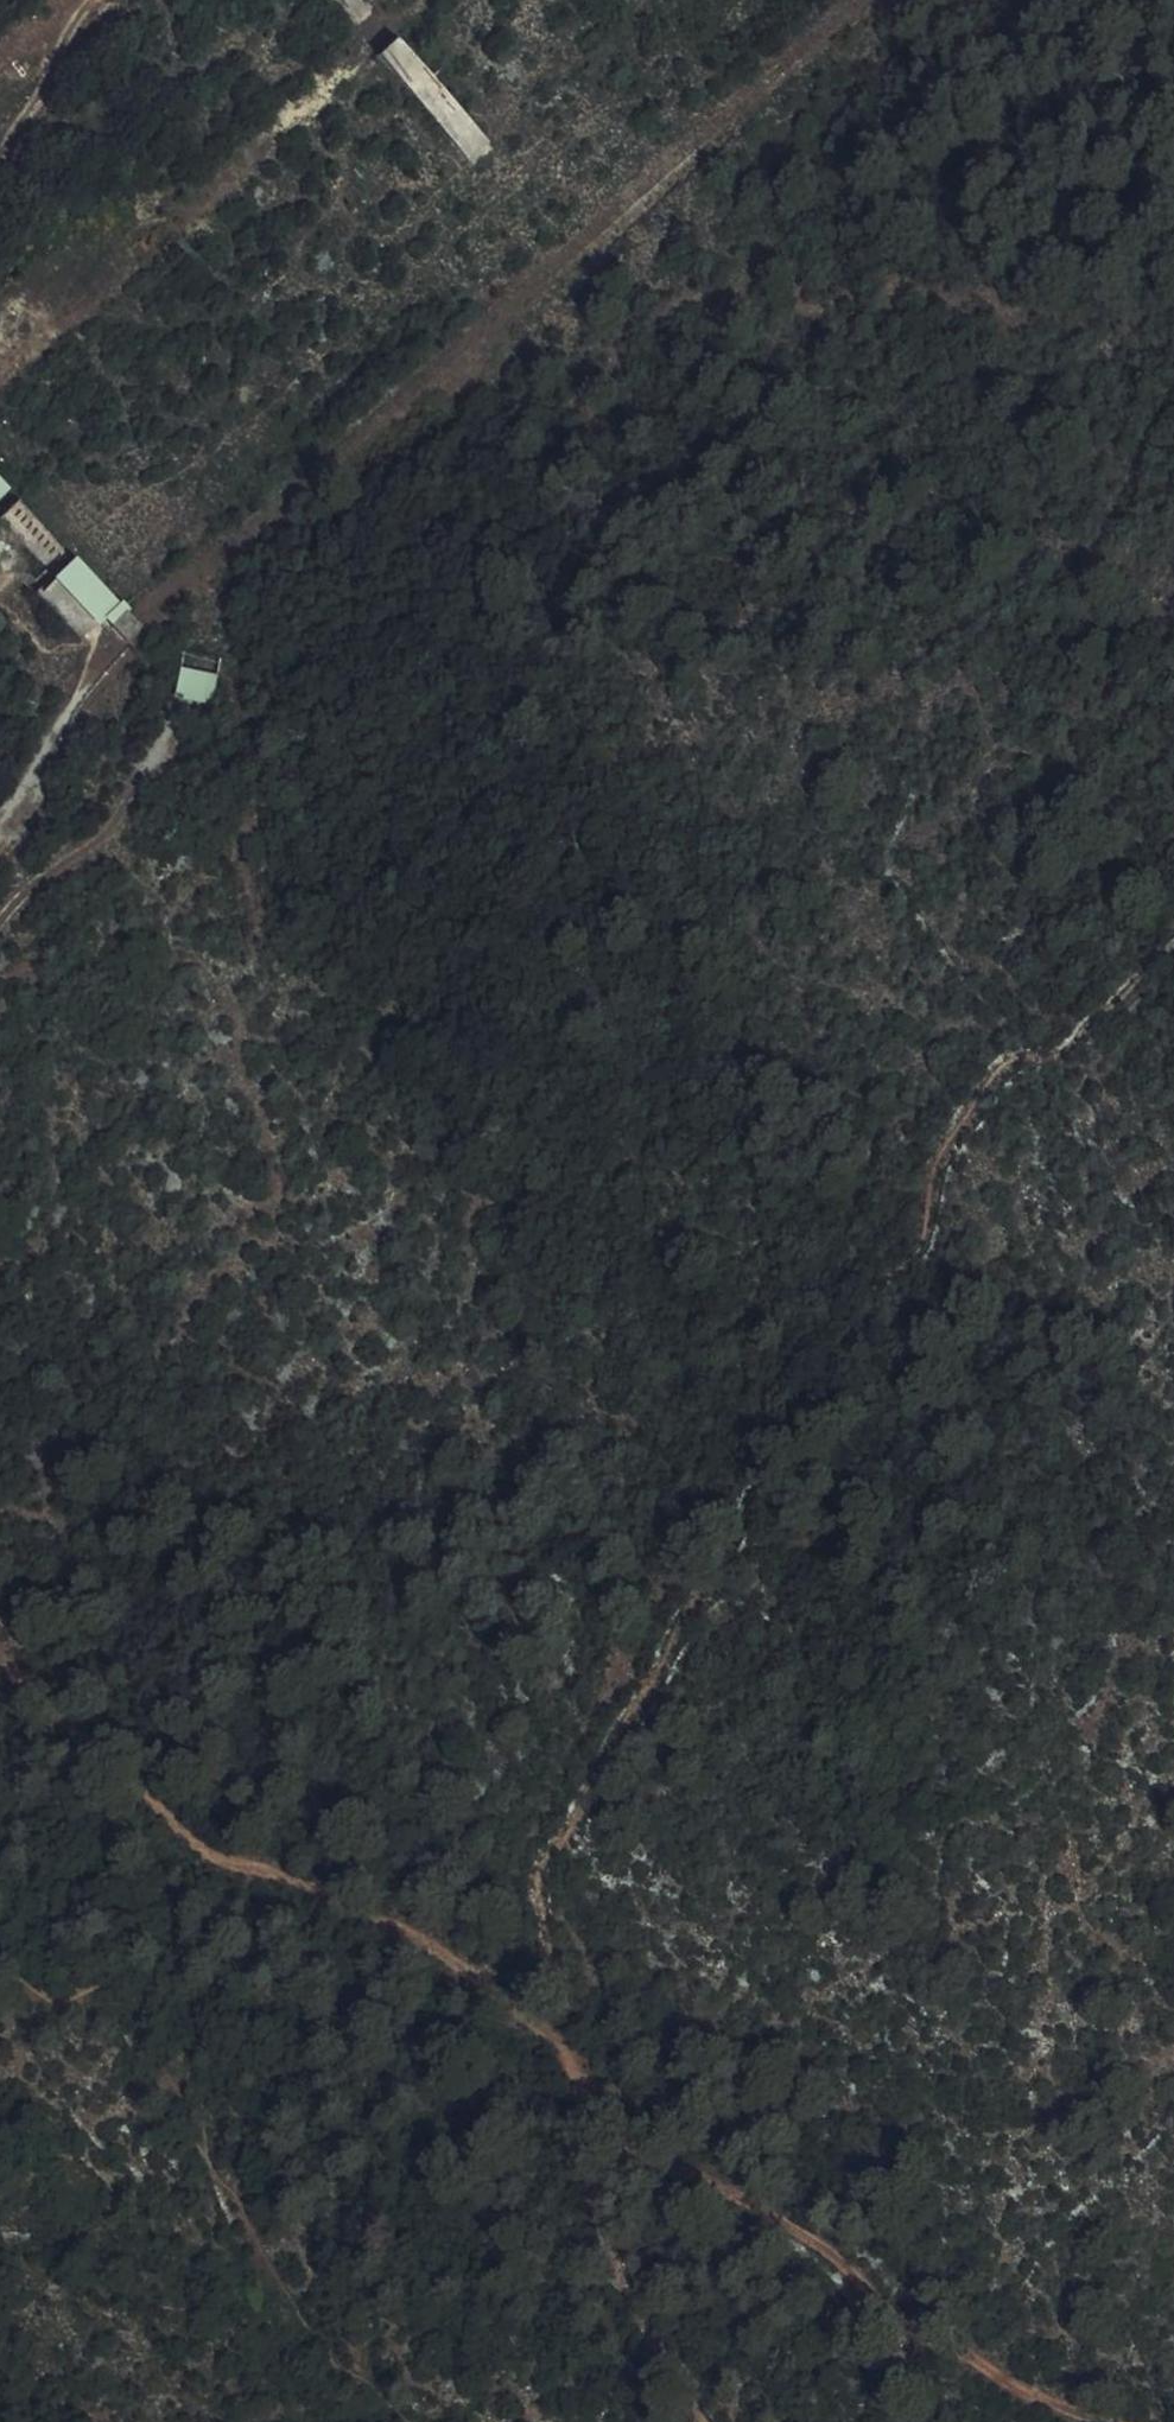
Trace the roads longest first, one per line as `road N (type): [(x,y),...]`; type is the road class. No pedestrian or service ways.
road 1 (track): [(870,0),(123,653),(49,734),(32,779),(0,817)]
road 2 (track): [(0,1665),(171,1826),(230,1865),(427,1942),(555,2051),(587,2129),(634,2308),(698,2421)]
road 3 (track): [(555,2051),(669,2152),(832,2254),(975,2363),(1126,2421)]
road 4 (track): [(0,156),(95,0)]

